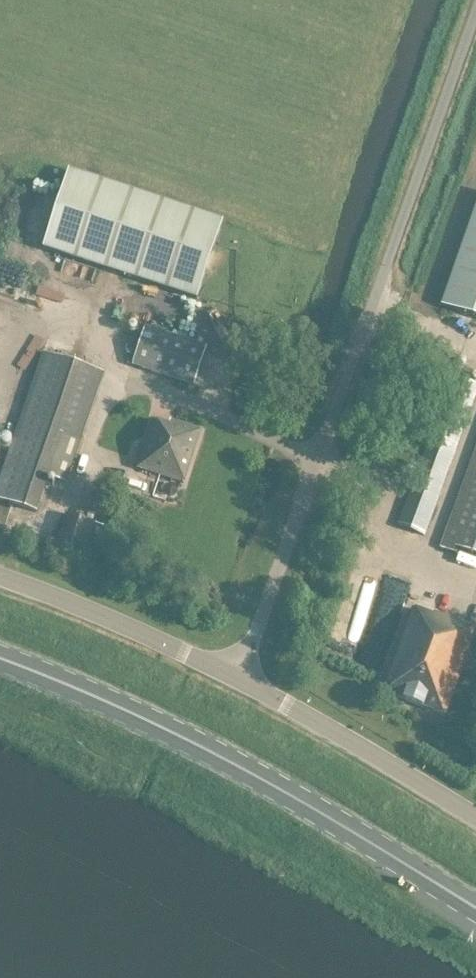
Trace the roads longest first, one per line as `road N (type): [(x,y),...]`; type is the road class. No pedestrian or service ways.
road 1 (unclassified): [(242,679),(475,20)]
road 2 (primary): [(475,911),(267,782),(0,661)]
road 3 (tertiary): [(475,819),(242,679)]
road 4 (tertiary): [(242,679),(0,577)]

